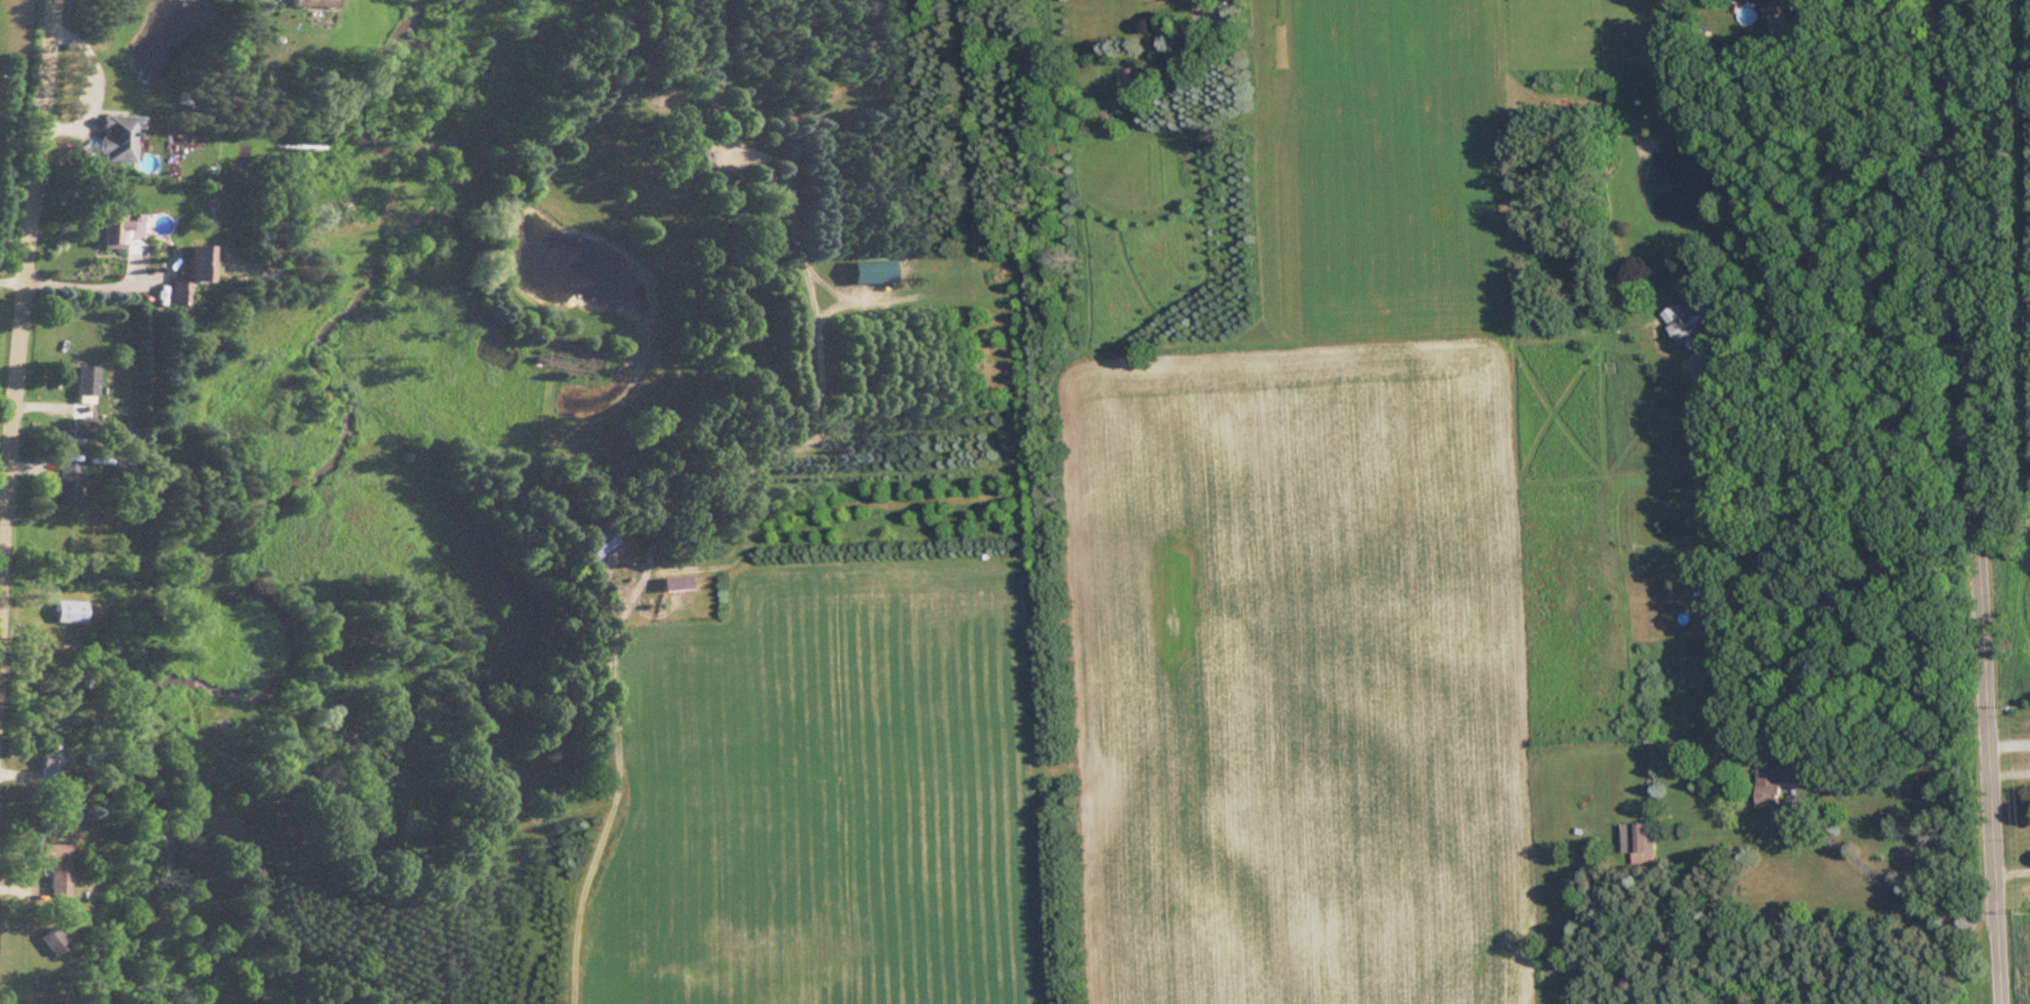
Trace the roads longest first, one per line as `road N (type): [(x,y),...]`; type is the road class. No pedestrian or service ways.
road 1 (track): [(723,0),(712,87),(737,136),(780,148),(789,161),(791,203),(809,263),(819,384),(808,419),(759,468),(746,542),(726,553),(656,561),(627,595),(611,663),(623,762),(579,902),(575,1003)]
road 2 (residential): [(2004,1003),(1968,439),(1954,0)]
road 3 (residential): [(0,611),(56,0)]

